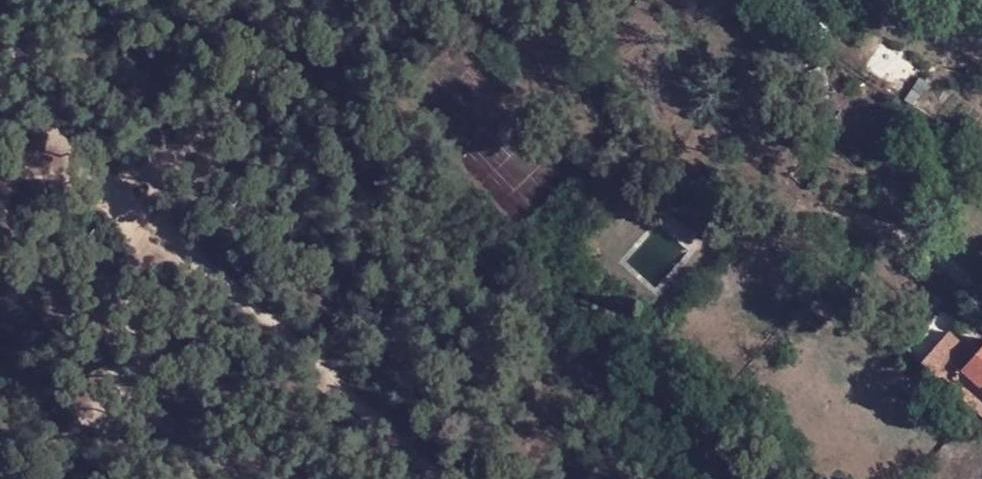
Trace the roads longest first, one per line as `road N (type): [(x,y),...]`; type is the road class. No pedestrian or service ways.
road 1 (track): [(0,24),(62,137),(180,257),(320,363),(442,478)]
road 2 (track): [(112,187),(138,254),(134,349),(119,396),(18,478)]

